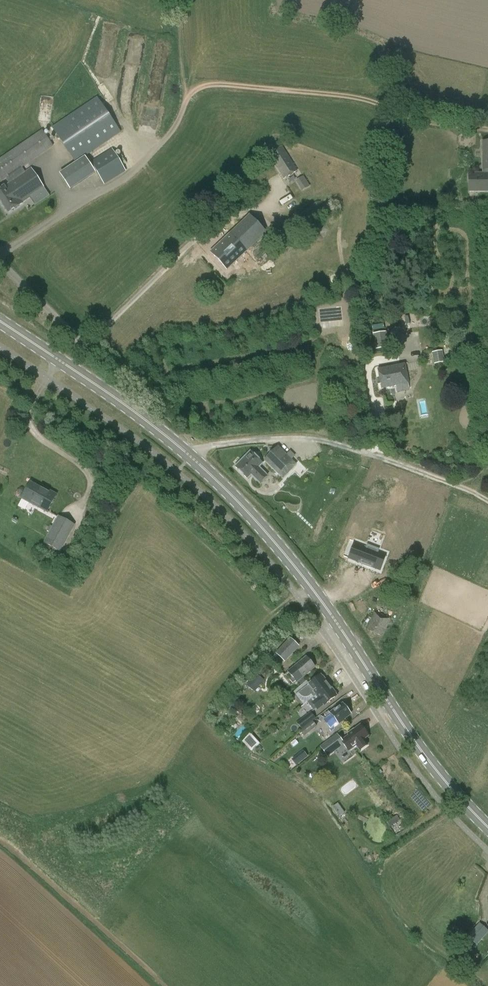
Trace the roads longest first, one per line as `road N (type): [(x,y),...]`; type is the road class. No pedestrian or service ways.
road 1 (secondary): [(487,827),(436,776),(321,599),(252,513),(152,422),(61,362)]
road 2 (track): [(175,0),(185,98),(168,137),(130,173),(0,252)]
road 3 (track): [(487,499),(305,438),(202,447)]
road 4 (unclassified): [(208,226),(85,346),(0,262)]
road 5 (unclassified): [(81,505),(90,479),(34,430),(30,409),(47,378)]

